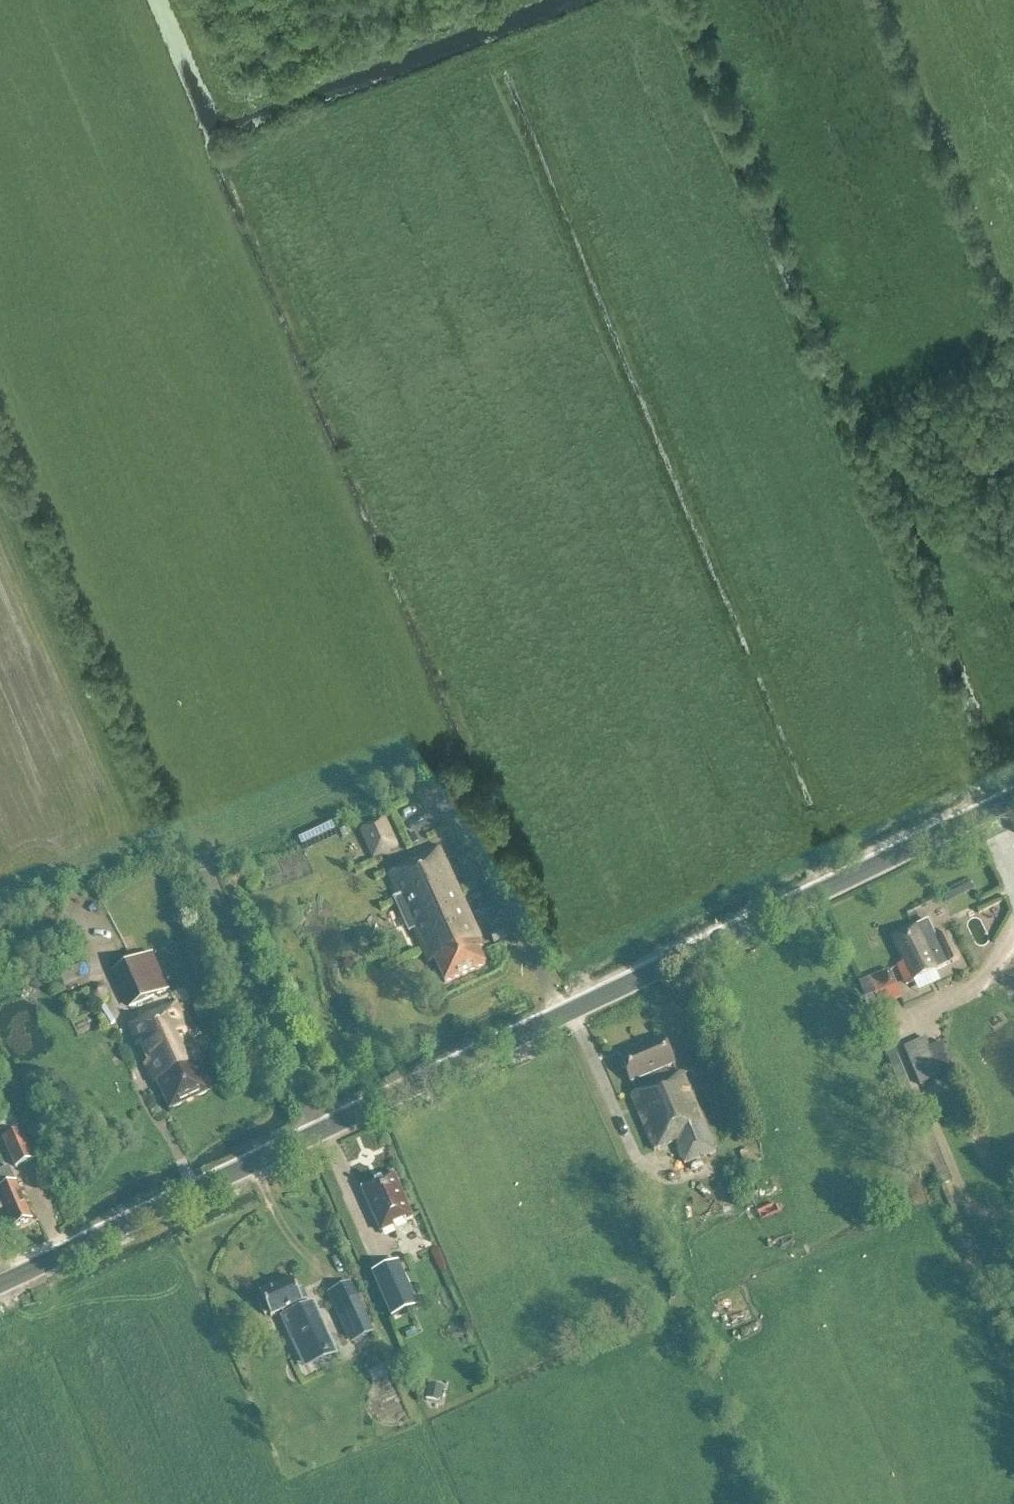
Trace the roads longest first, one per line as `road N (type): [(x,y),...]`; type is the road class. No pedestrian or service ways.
road 1 (secondary): [(0,1284),(1013,797)]

